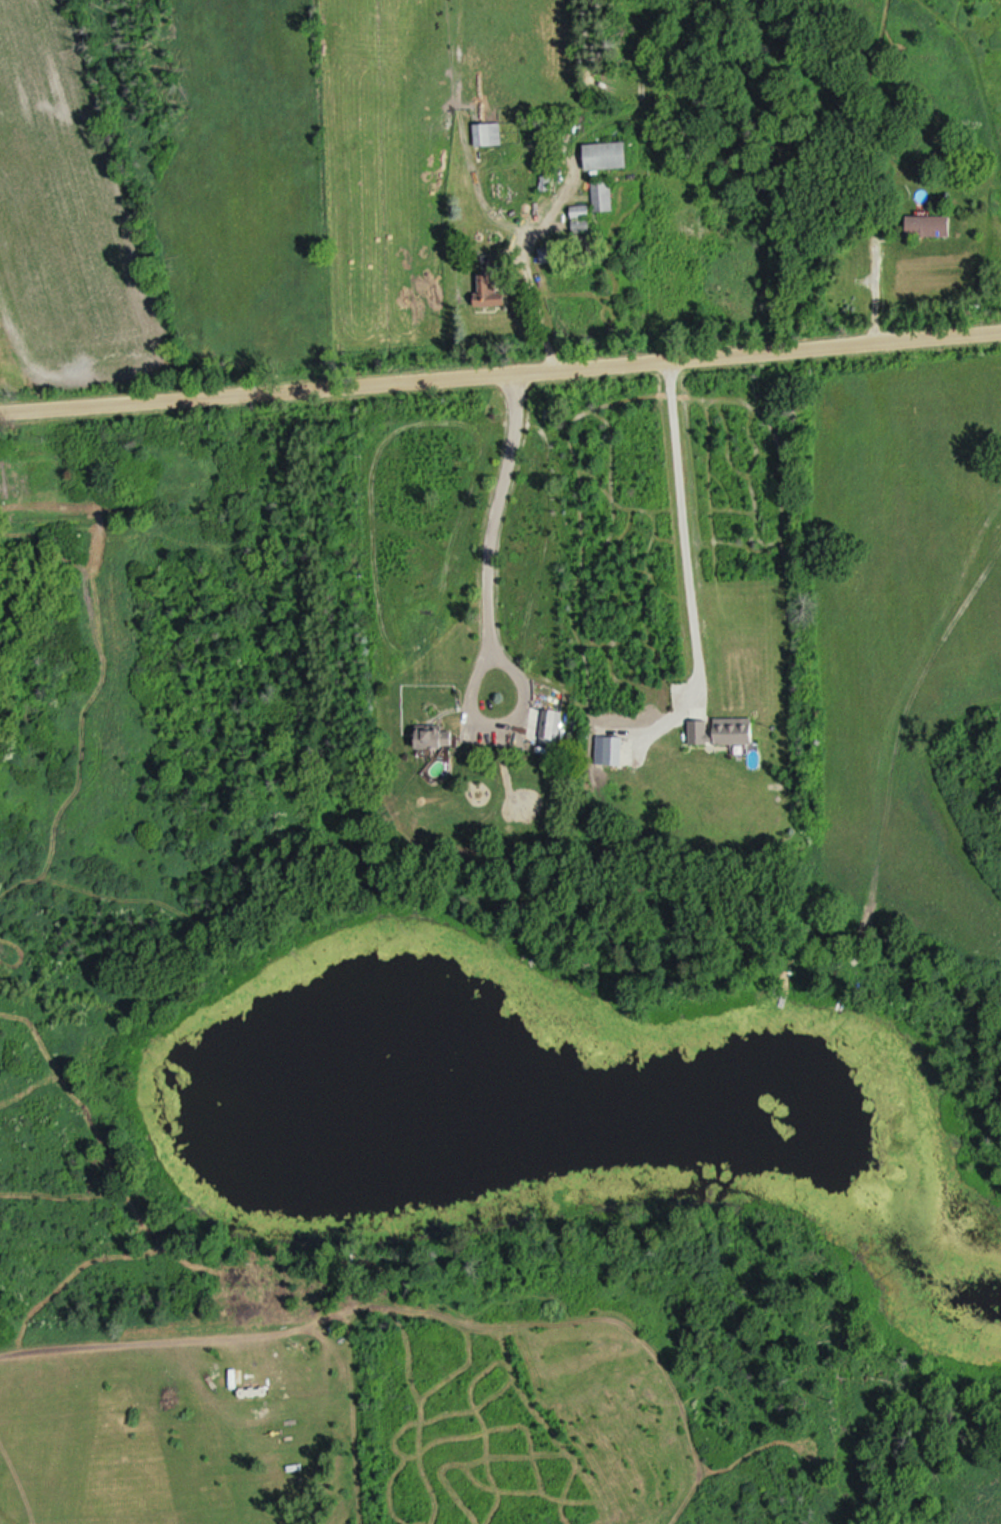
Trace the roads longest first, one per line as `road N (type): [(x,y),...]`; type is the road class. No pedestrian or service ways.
road 1 (residential): [(0,410),(674,363),(1000,331)]

